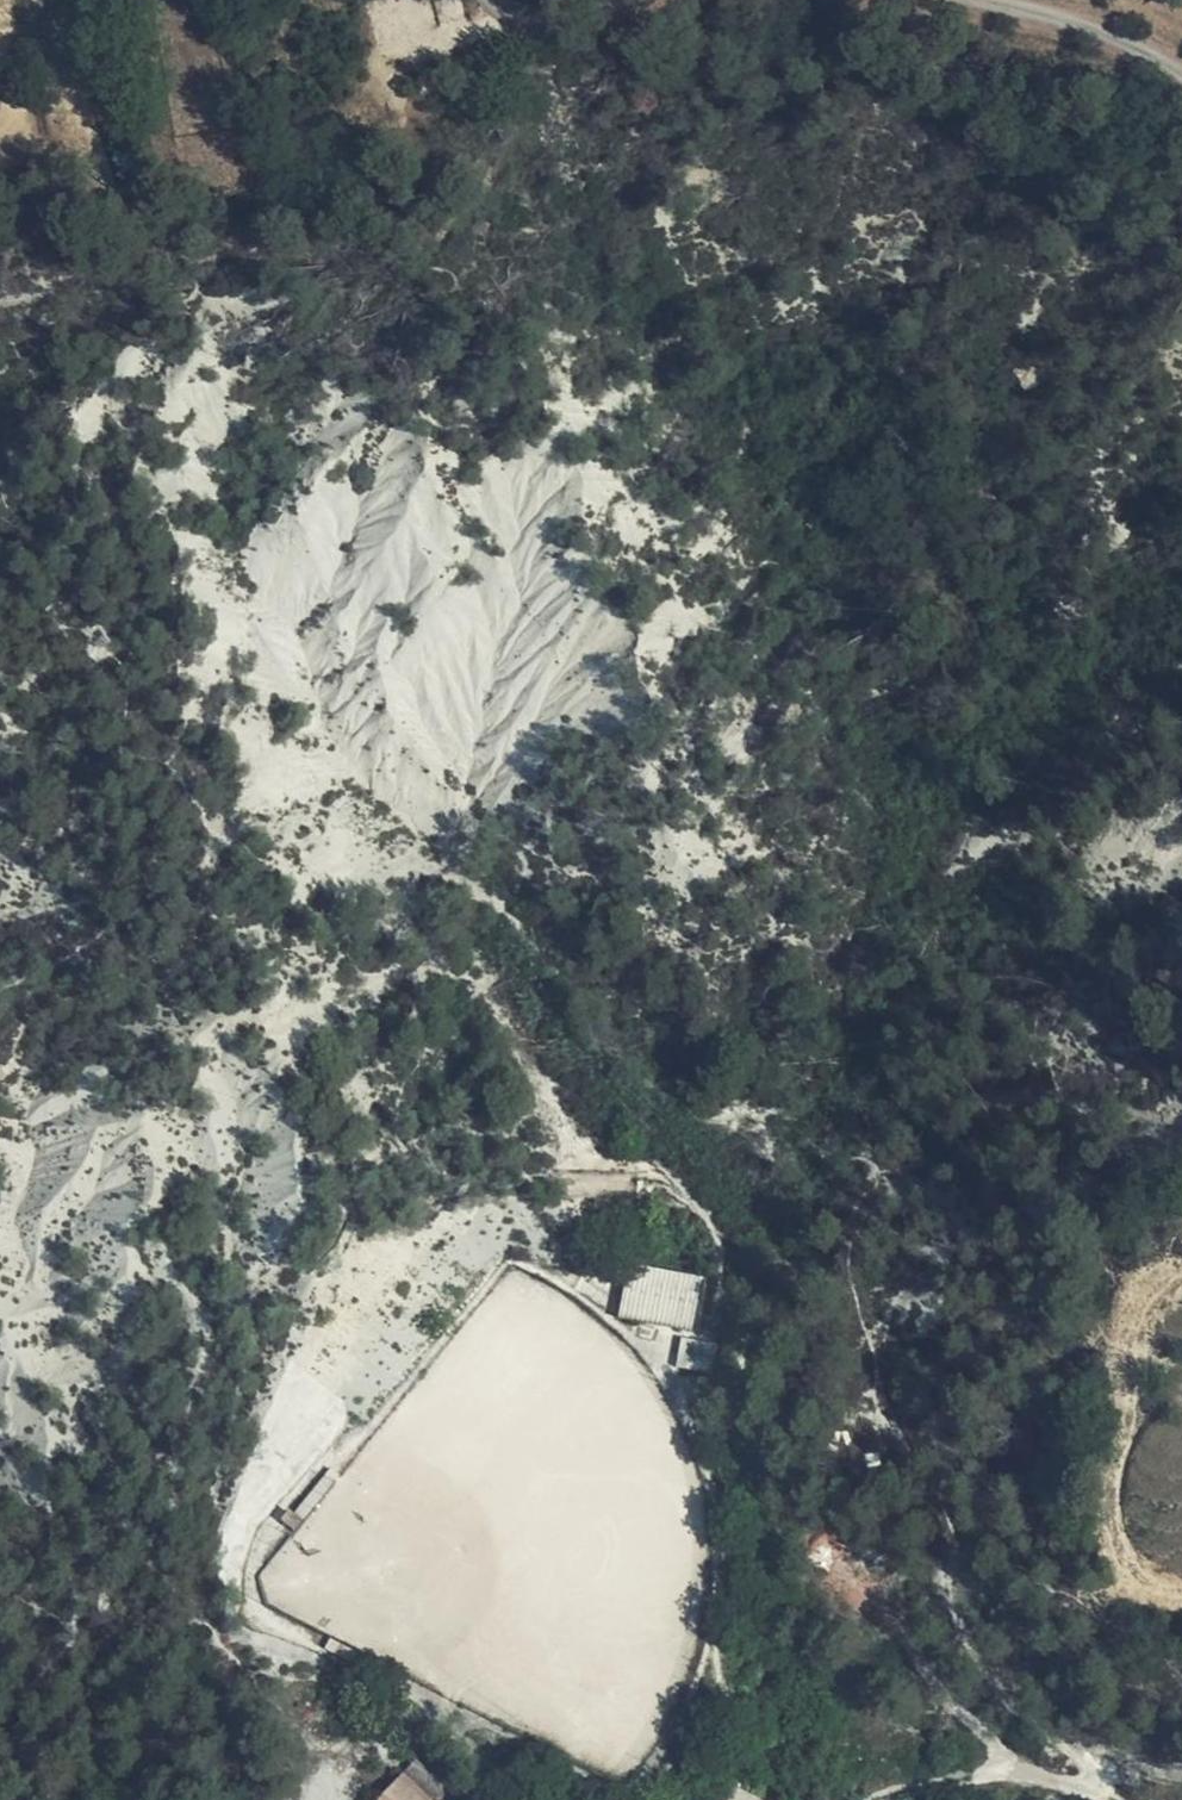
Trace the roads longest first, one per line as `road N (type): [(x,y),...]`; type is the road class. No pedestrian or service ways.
road 1 (residential): [(526,0),(531,8),(707,23),(775,0)]
road 2 (residential): [(938,0),(1129,36),(1181,66)]
road 3 (residential): [(1010,1768),(938,1692),(866,1591)]
road 4 (residential): [(872,1799),(1010,1768)]

